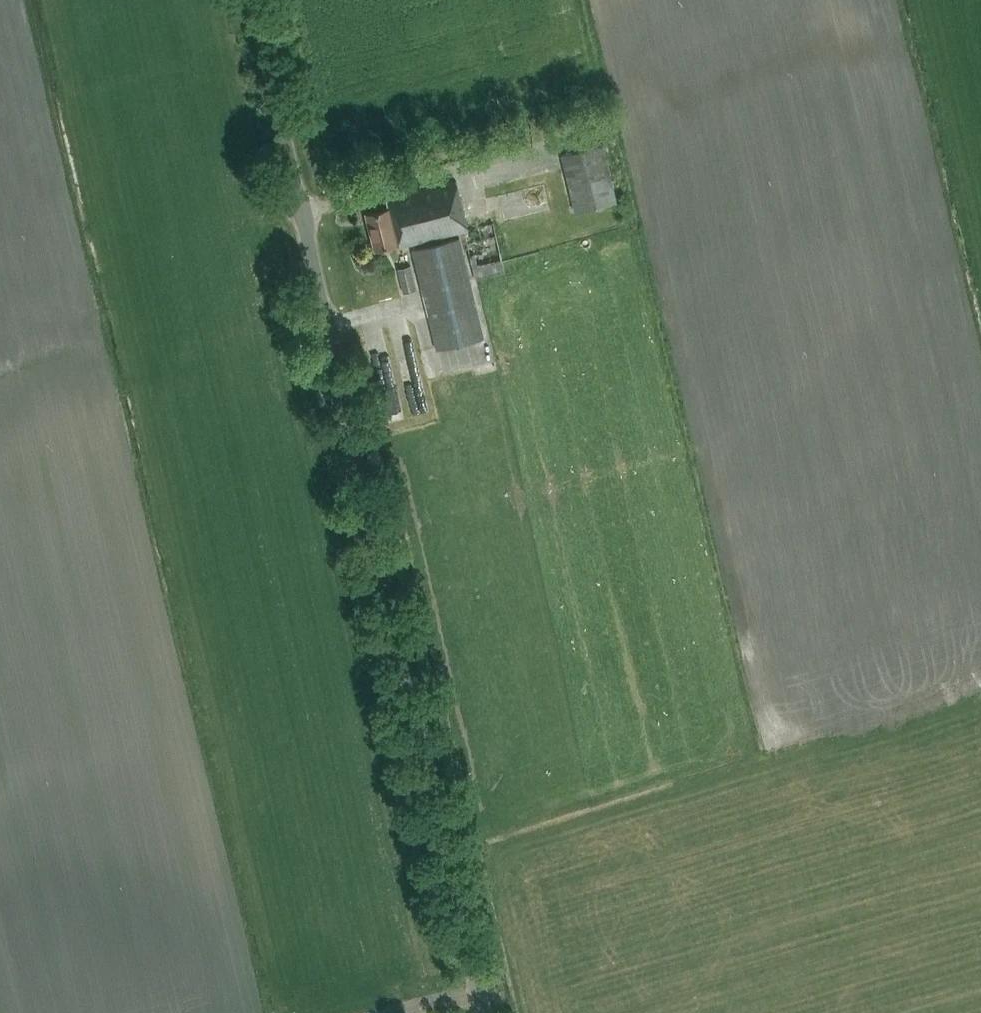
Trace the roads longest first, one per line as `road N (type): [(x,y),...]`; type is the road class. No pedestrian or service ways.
road 1 (unclassified): [(483,1012),(257,0)]

